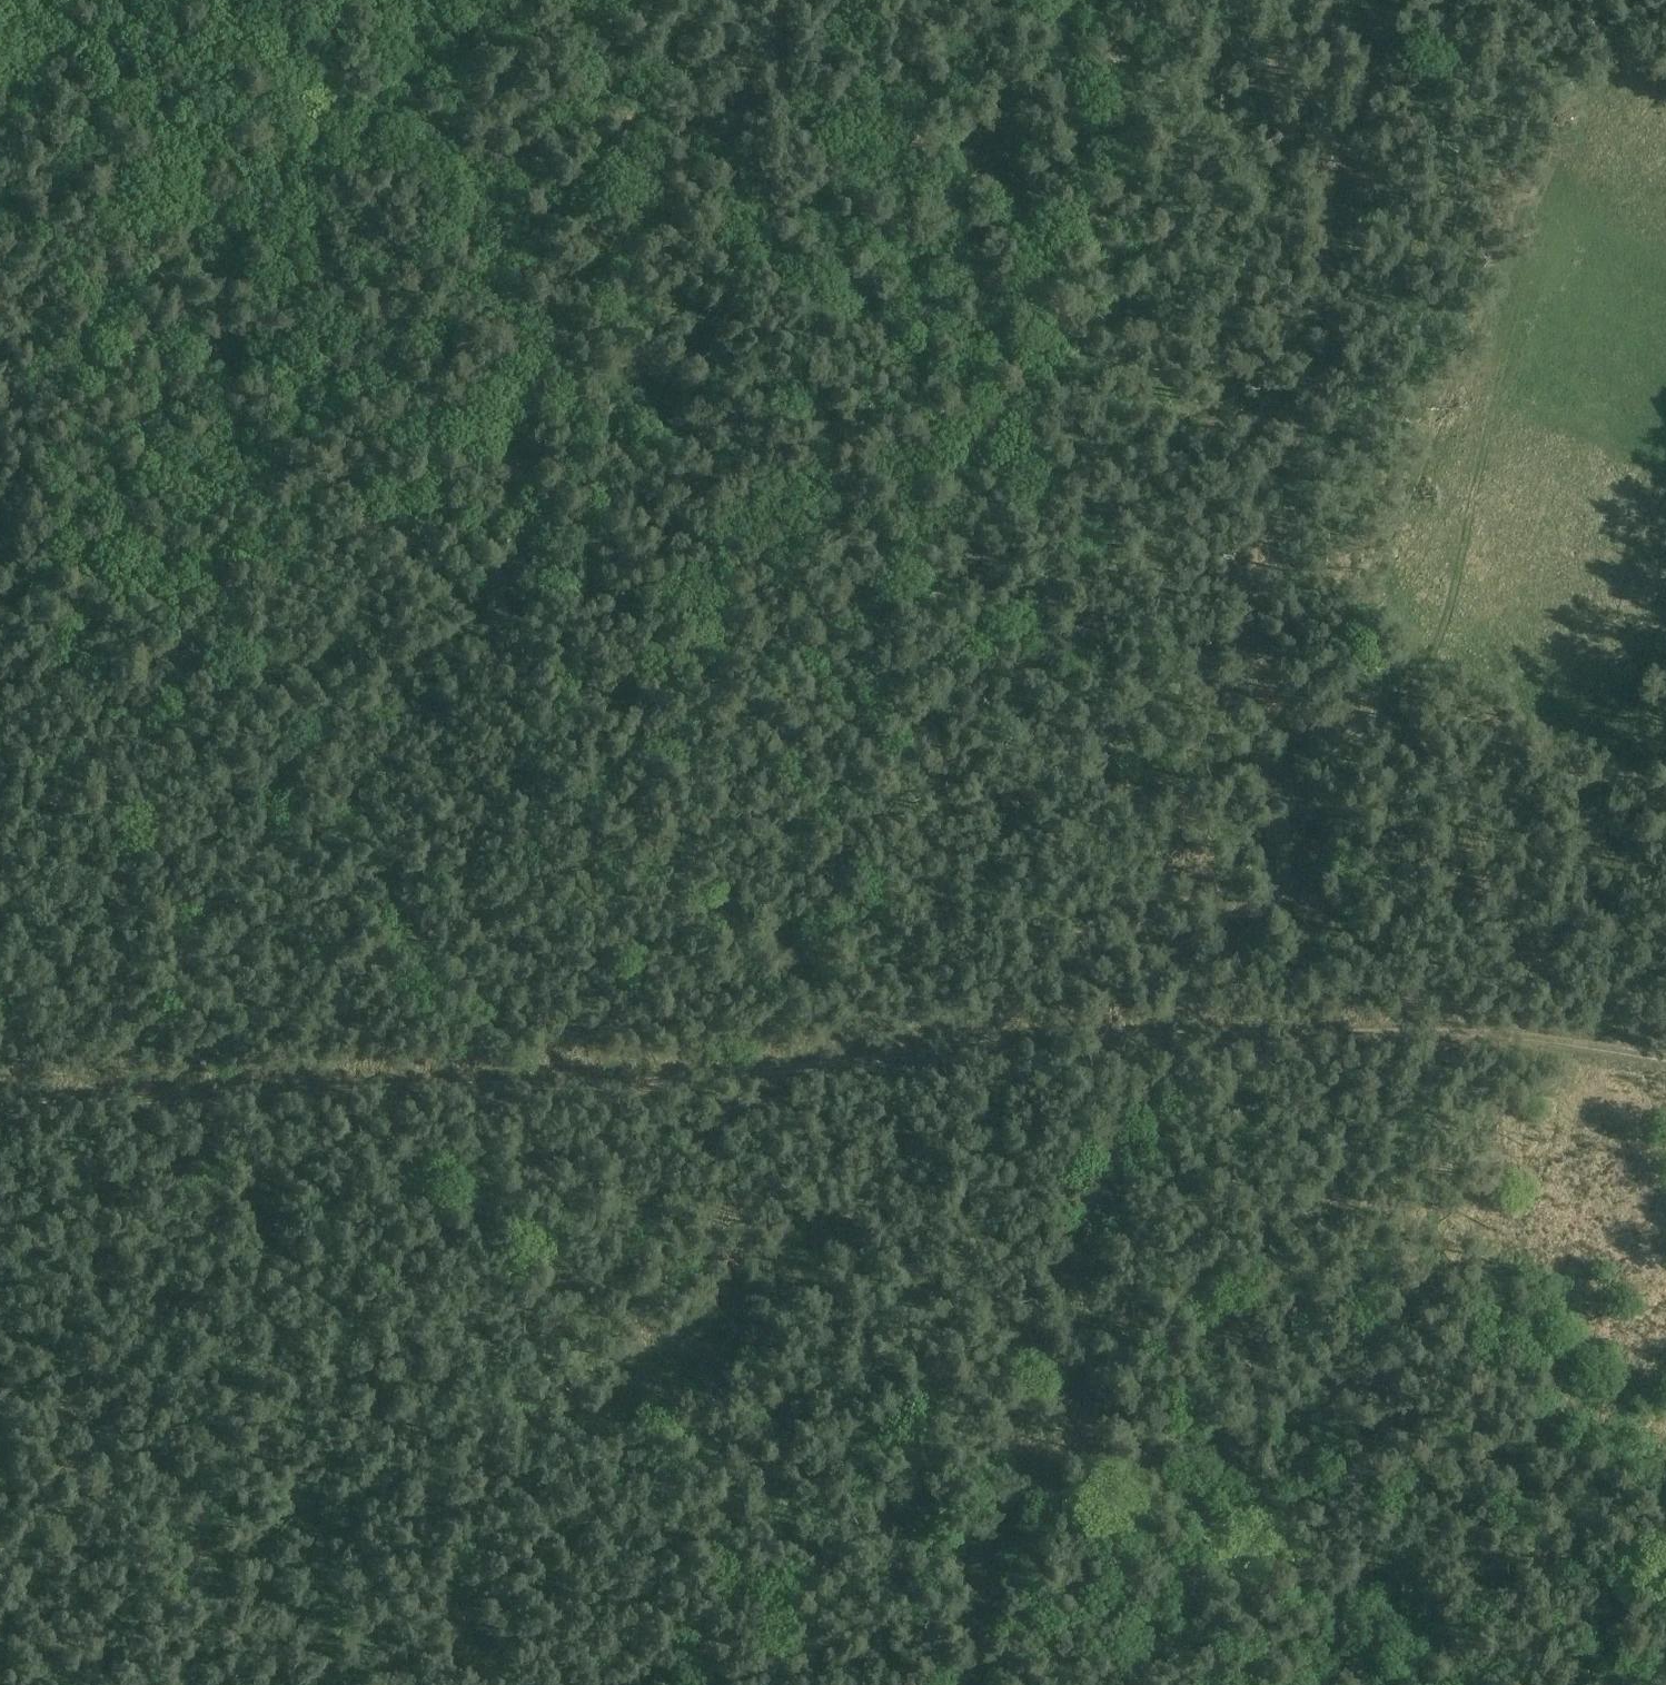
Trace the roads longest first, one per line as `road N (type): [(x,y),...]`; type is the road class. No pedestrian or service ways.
road 1 (track): [(0,1099),(516,1080),(1254,1030),(1458,1034),(1665,1062)]

